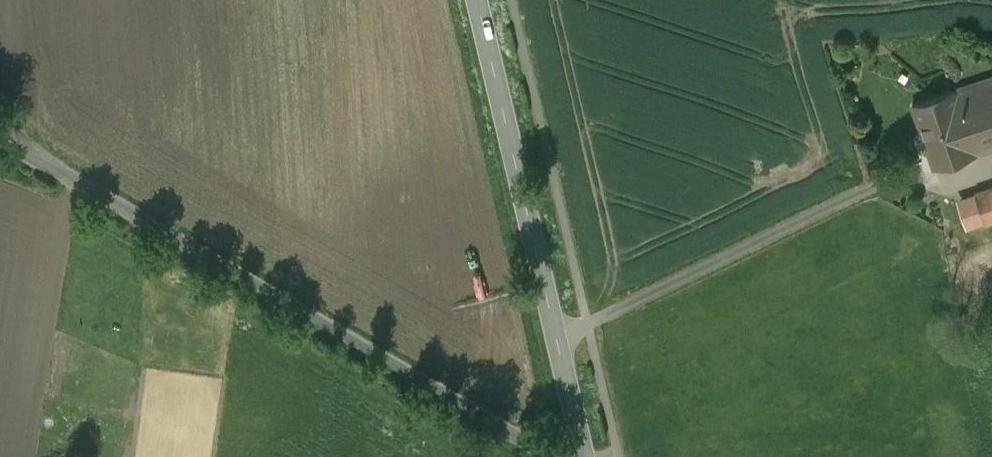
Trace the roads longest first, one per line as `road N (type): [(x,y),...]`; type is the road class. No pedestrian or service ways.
road 1 (unclassified): [(555,456),(0,135)]
road 2 (secondary): [(478,0),(585,456)]

